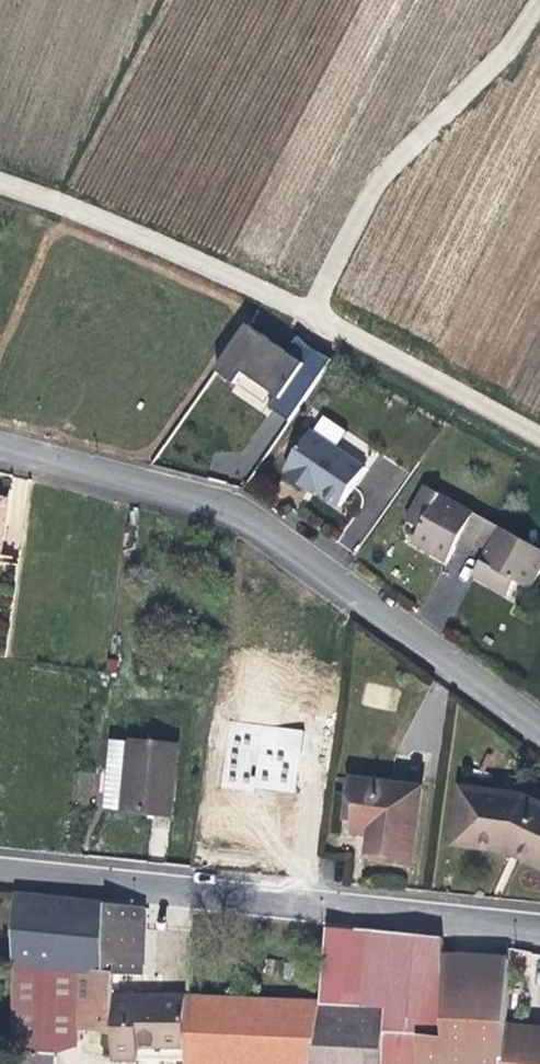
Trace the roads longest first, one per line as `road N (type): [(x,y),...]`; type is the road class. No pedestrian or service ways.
road 1 (residential): [(0,452),(235,510),(539,731)]
road 2 (track): [(0,199),(305,310),(539,438)]
road 3 (residential): [(0,877),(539,930)]
road 4 (track): [(305,310),(371,189),(521,29),(538,0)]

